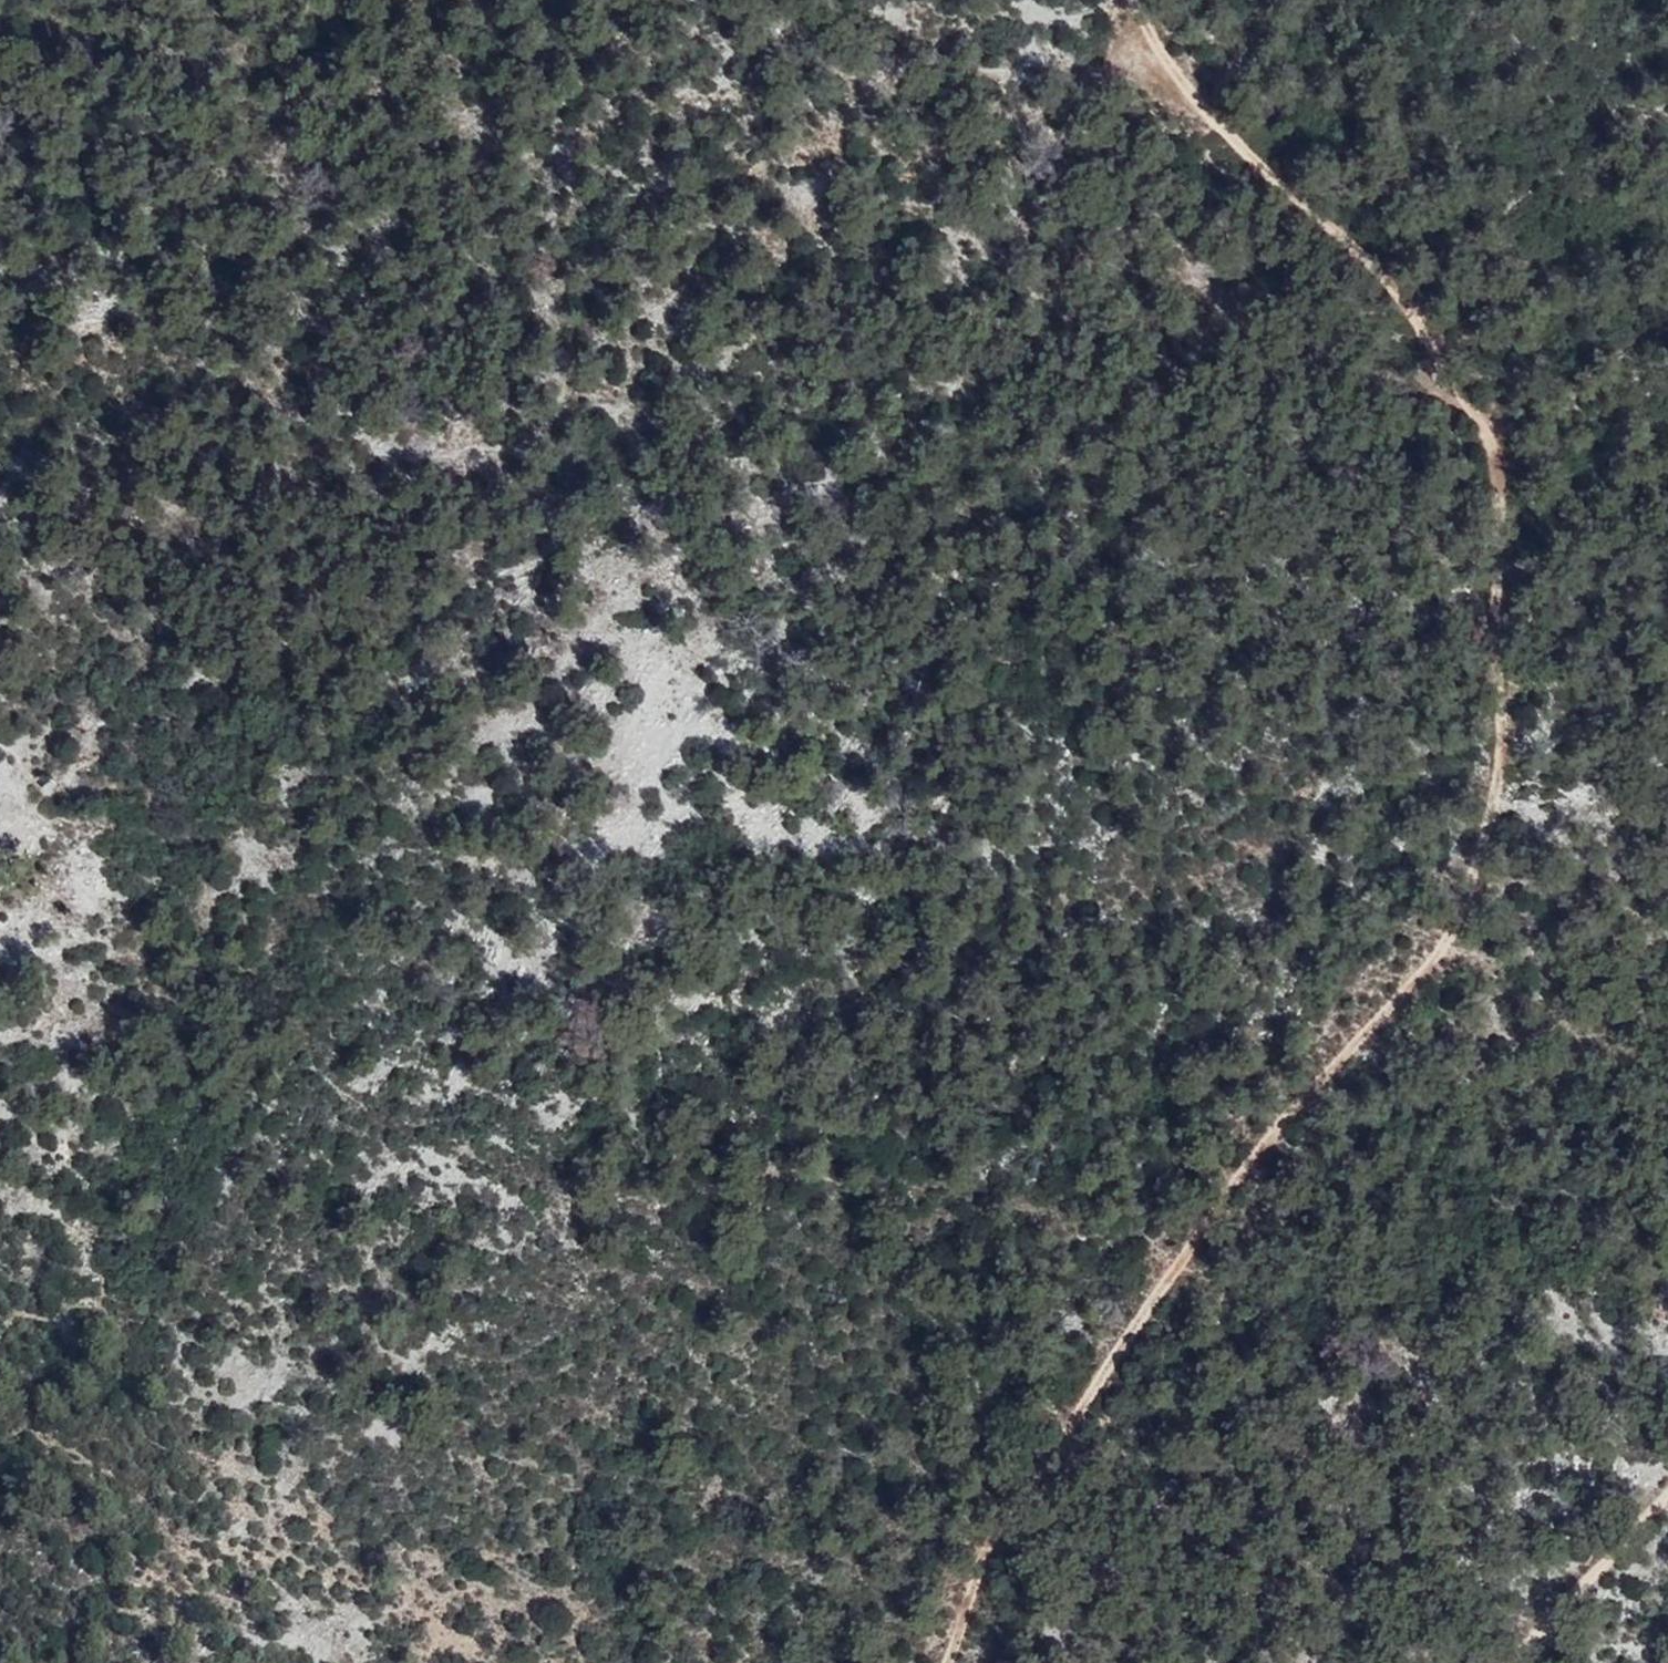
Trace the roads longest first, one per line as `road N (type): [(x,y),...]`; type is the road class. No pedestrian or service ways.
road 1 (track): [(949,1662),(991,1542),(1275,1131),(1444,952),(1494,843),(1509,733),(1494,461),(1414,314),(1150,36),(1139,0)]
road 2 (track): [(1667,1494),(1504,1662)]

